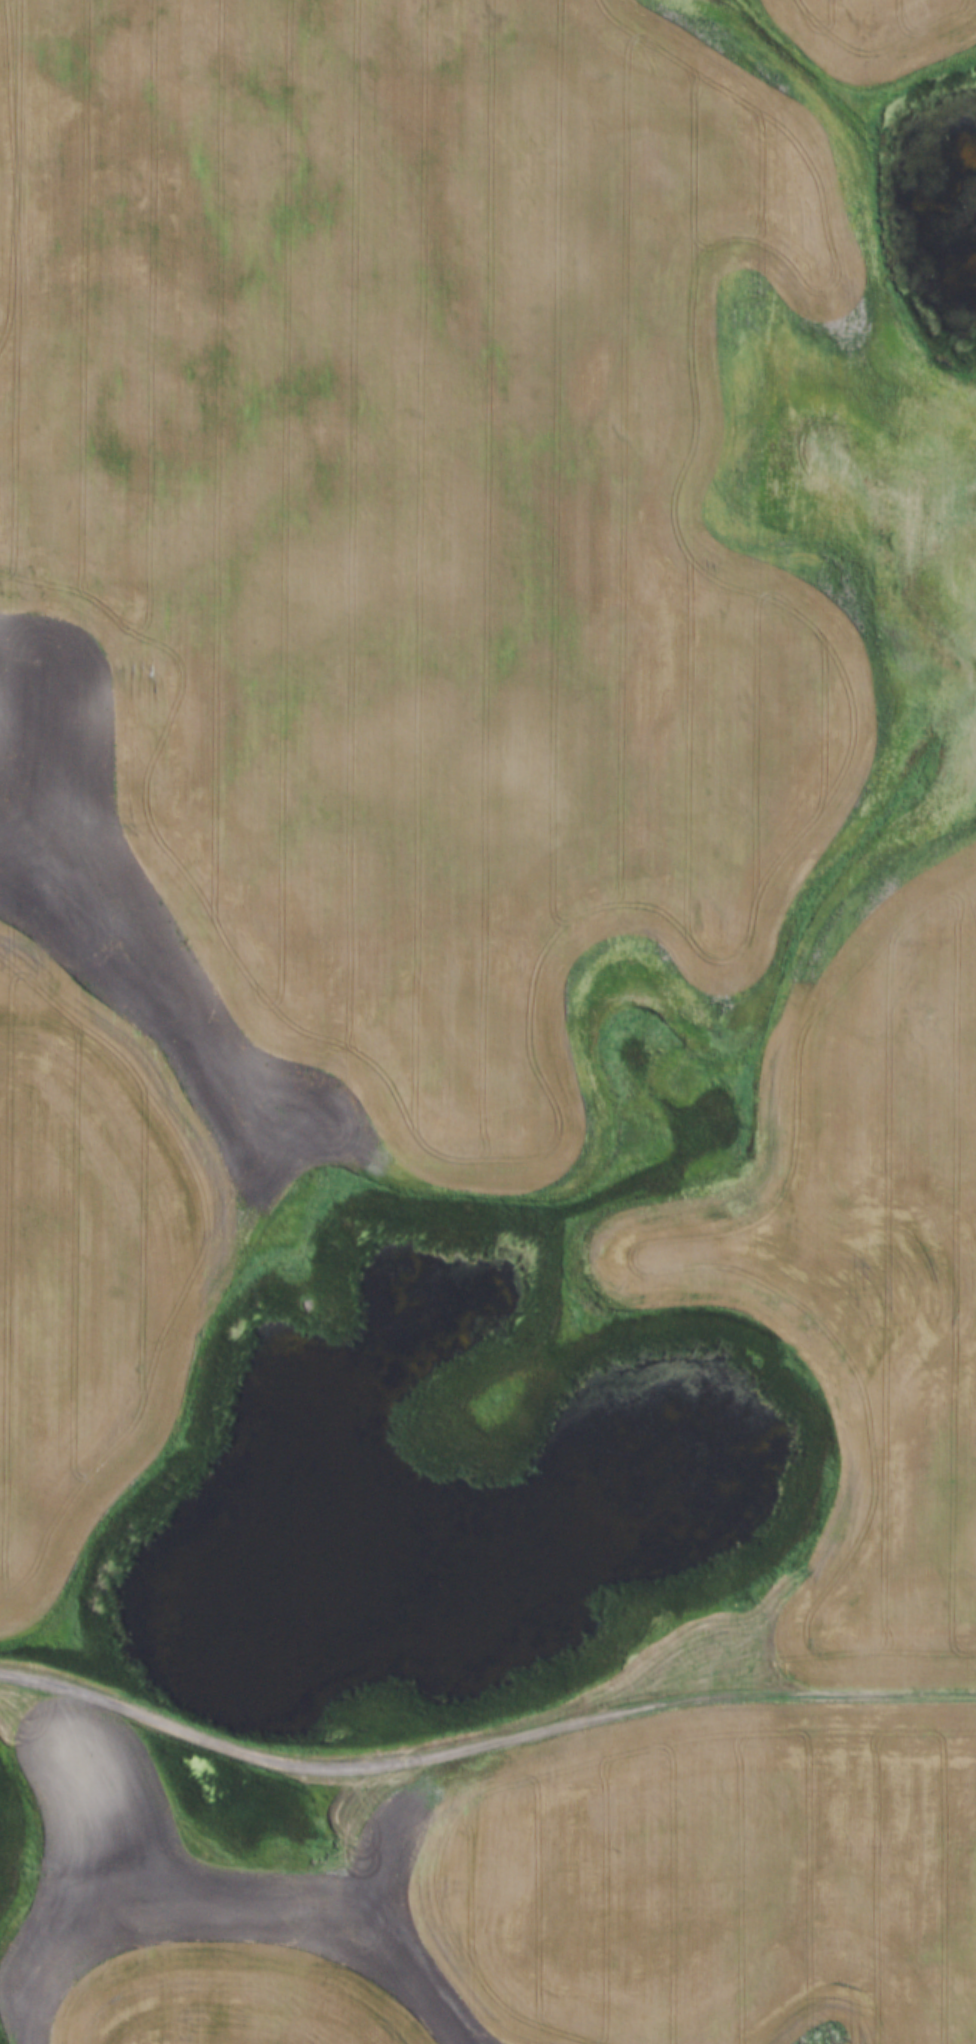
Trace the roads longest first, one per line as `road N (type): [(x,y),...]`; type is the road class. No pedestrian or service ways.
road 1 (track): [(0,1672),(102,1695),(264,1754),(338,1765),(409,1760),(717,1694),(975,1691)]

